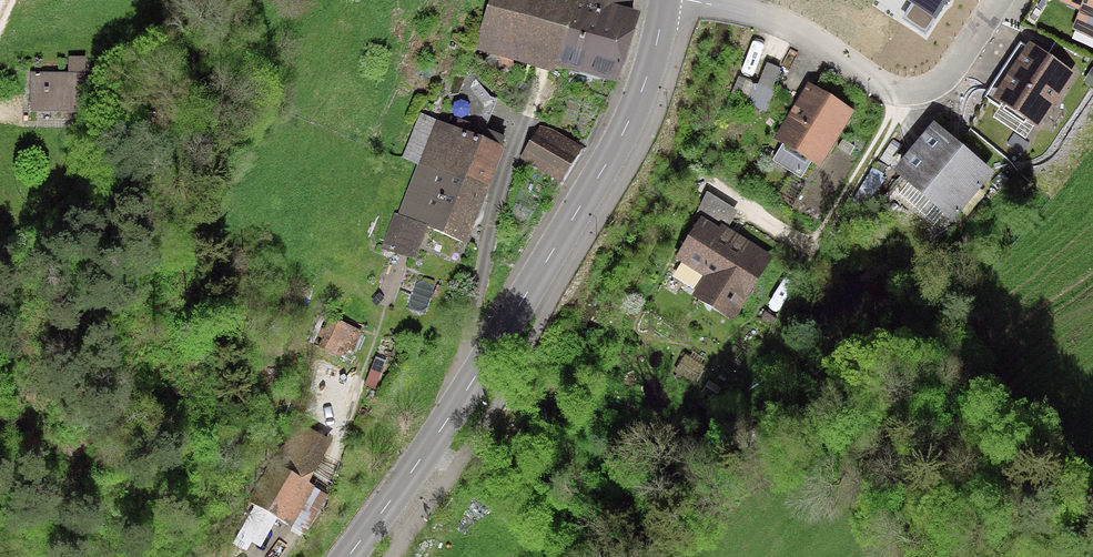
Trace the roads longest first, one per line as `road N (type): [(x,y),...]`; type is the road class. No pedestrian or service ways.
road 1 (tertiary): [(347,556),(474,383),(627,129),(653,68),(667,0)]
road 2 (residential): [(1001,0),(951,74),(919,93),(883,86),(780,21),(669,0)]

